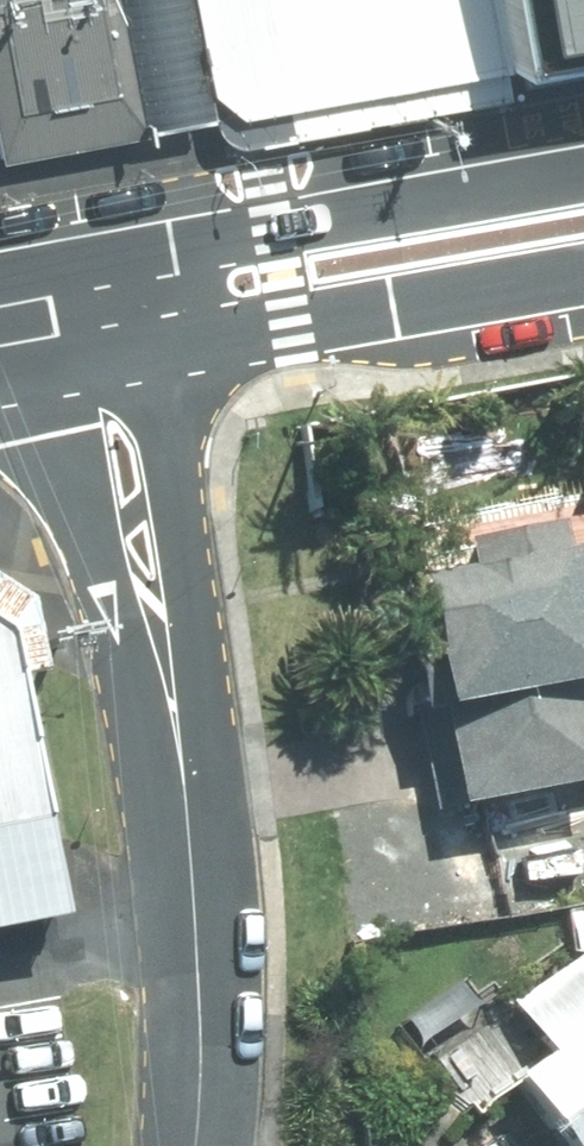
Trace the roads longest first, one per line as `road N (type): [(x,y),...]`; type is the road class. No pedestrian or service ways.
road 1 (tertiary): [(163,351),(176,430),(181,793)]
road 2 (secondary): [(148,261),(583,178)]
road 3 (tertiary): [(181,793),(61,436),(50,372)]
road 4 (secondary): [(583,276),(163,351)]
road 5 (tertiary): [(191,1145),(201,977),(181,793)]

